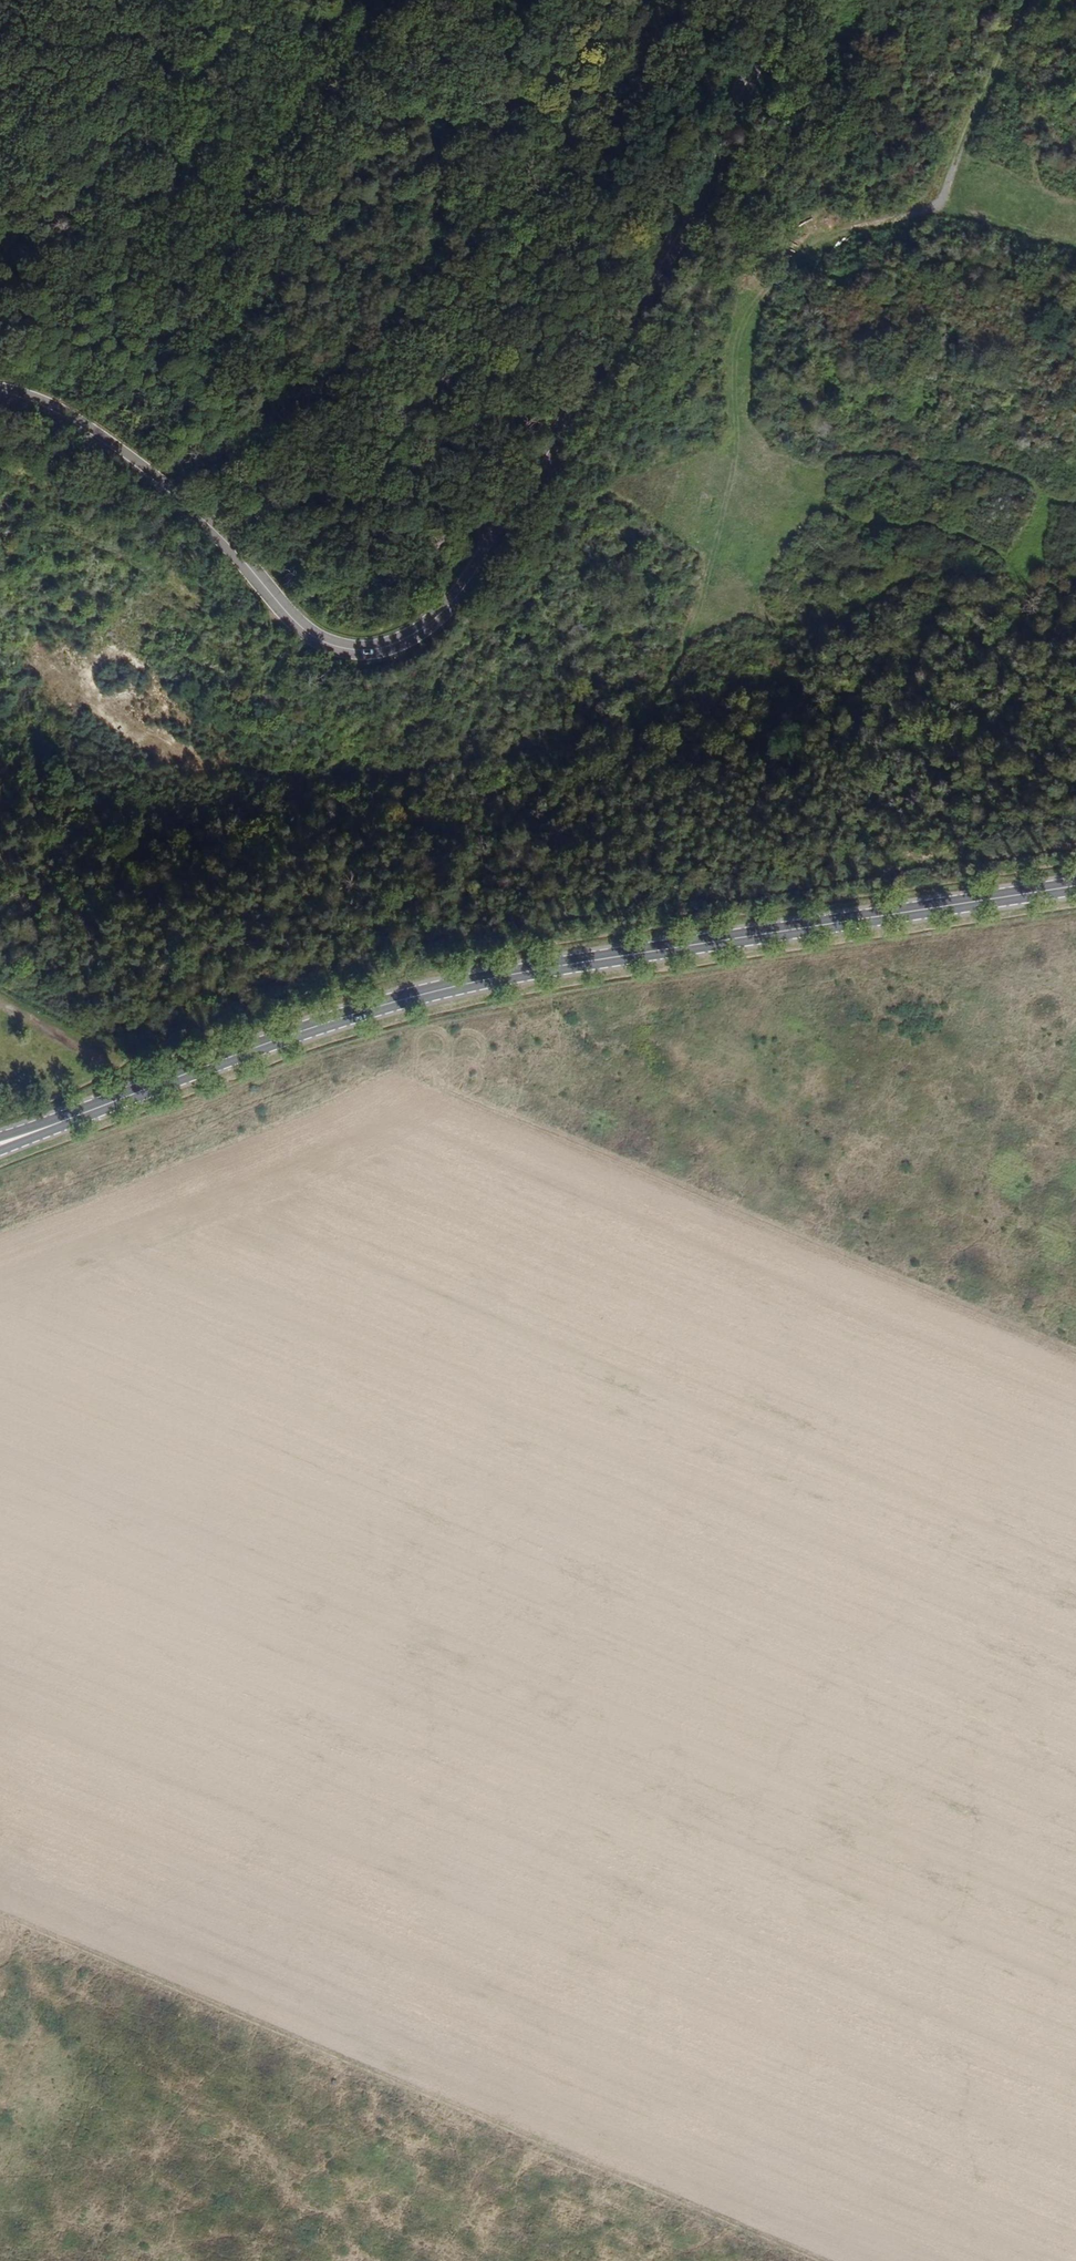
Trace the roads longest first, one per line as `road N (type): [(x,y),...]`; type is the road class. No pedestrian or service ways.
road 1 (secondary): [(0,391),(74,422),(150,478),(204,522),(323,644),(348,651),(403,642),(447,607),(598,388),(780,0)]
road 2 (primary): [(1,1144),(275,1041),(462,984),(1075,884)]
road 3 (track): [(0,1002),(153,1086)]

